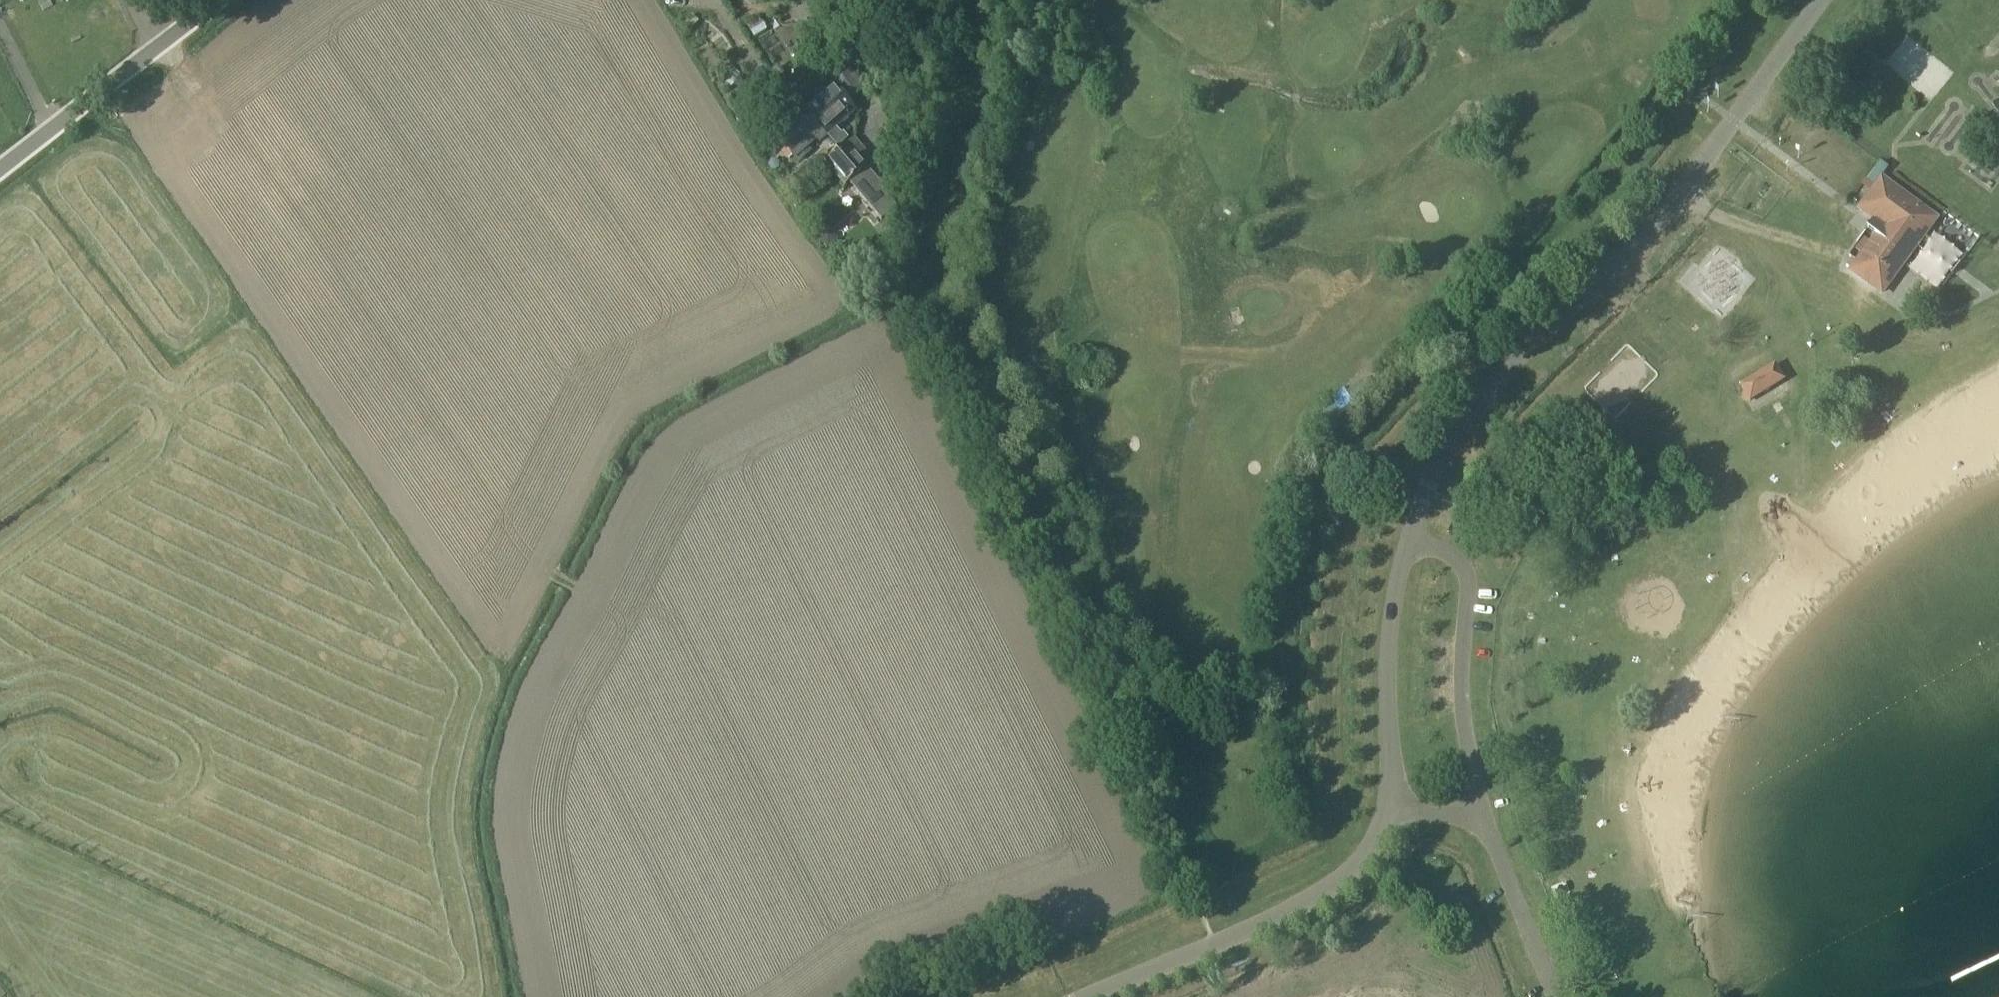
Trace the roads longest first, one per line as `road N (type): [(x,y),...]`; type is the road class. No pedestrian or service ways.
road 1 (unclassified): [(0,170),(222,0)]

